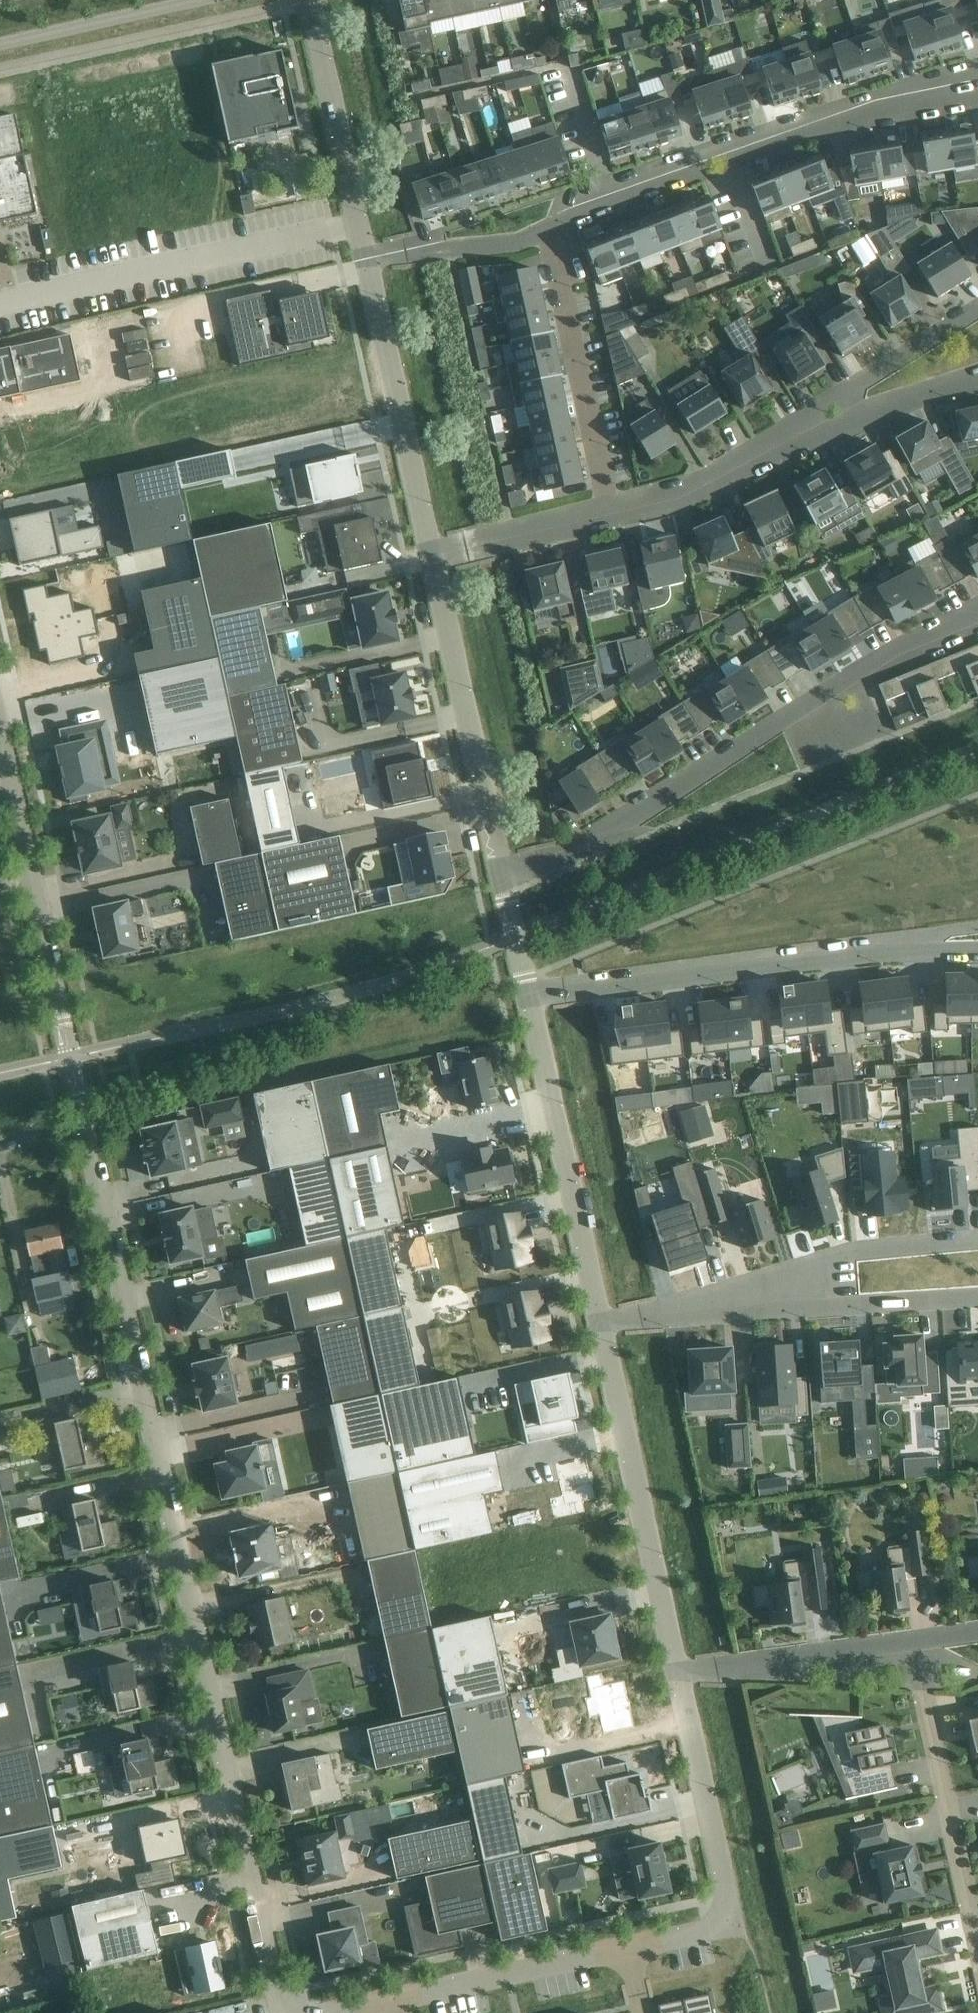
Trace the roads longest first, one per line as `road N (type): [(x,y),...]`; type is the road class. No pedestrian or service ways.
road 1 (residential): [(281,2012),(0,737)]
road 2 (residential): [(977,79),(881,99),(607,195),(549,231)]
road 3 (residential): [(977,944),(528,996)]
road 4 (residential): [(502,878),(619,833),(828,688)]
road 5 (residential): [(678,1674),(734,1925),(628,1947)]
road 6 (residential): [(602,1322),(678,1674)]
road 7 (residential): [(528,996),(602,1322)]
road 8 (residential): [(431,558),(502,878)]
road 9 (residential): [(907,1640),(977,1945)]
road 10 (residential): [(370,258),(431,558)]
road 11 (residential): [(610,515),(549,231)]
road 12 (residential): [(309,0),(370,258)]
road 13 (residential): [(628,1947),(384,2000)]
road 14 (residential): [(610,515),(682,498),(821,423)]
road 15 (residential): [(907,1640),(678,1674)]
road 16 (unclassified): [(0,47),(221,0)]
road 17 (residential): [(763,1299),(874,1248),(977,1239)]
road 18 (residential): [(977,1293),(869,1304),(763,1299)]
road 19 (residential): [(431,558),(610,515)]
road 20 (residential): [(549,231),(519,244),(415,247),(370,258)]
road 21 (residential): [(828,688),(977,614)]
road 22 (residential): [(821,423),(977,376)]
road 23 (residential): [(602,1322),(763,1299)]
road 24 (residential): [(977,309),(857,384)]
road 25 (residential): [(502,878),(528,996)]

